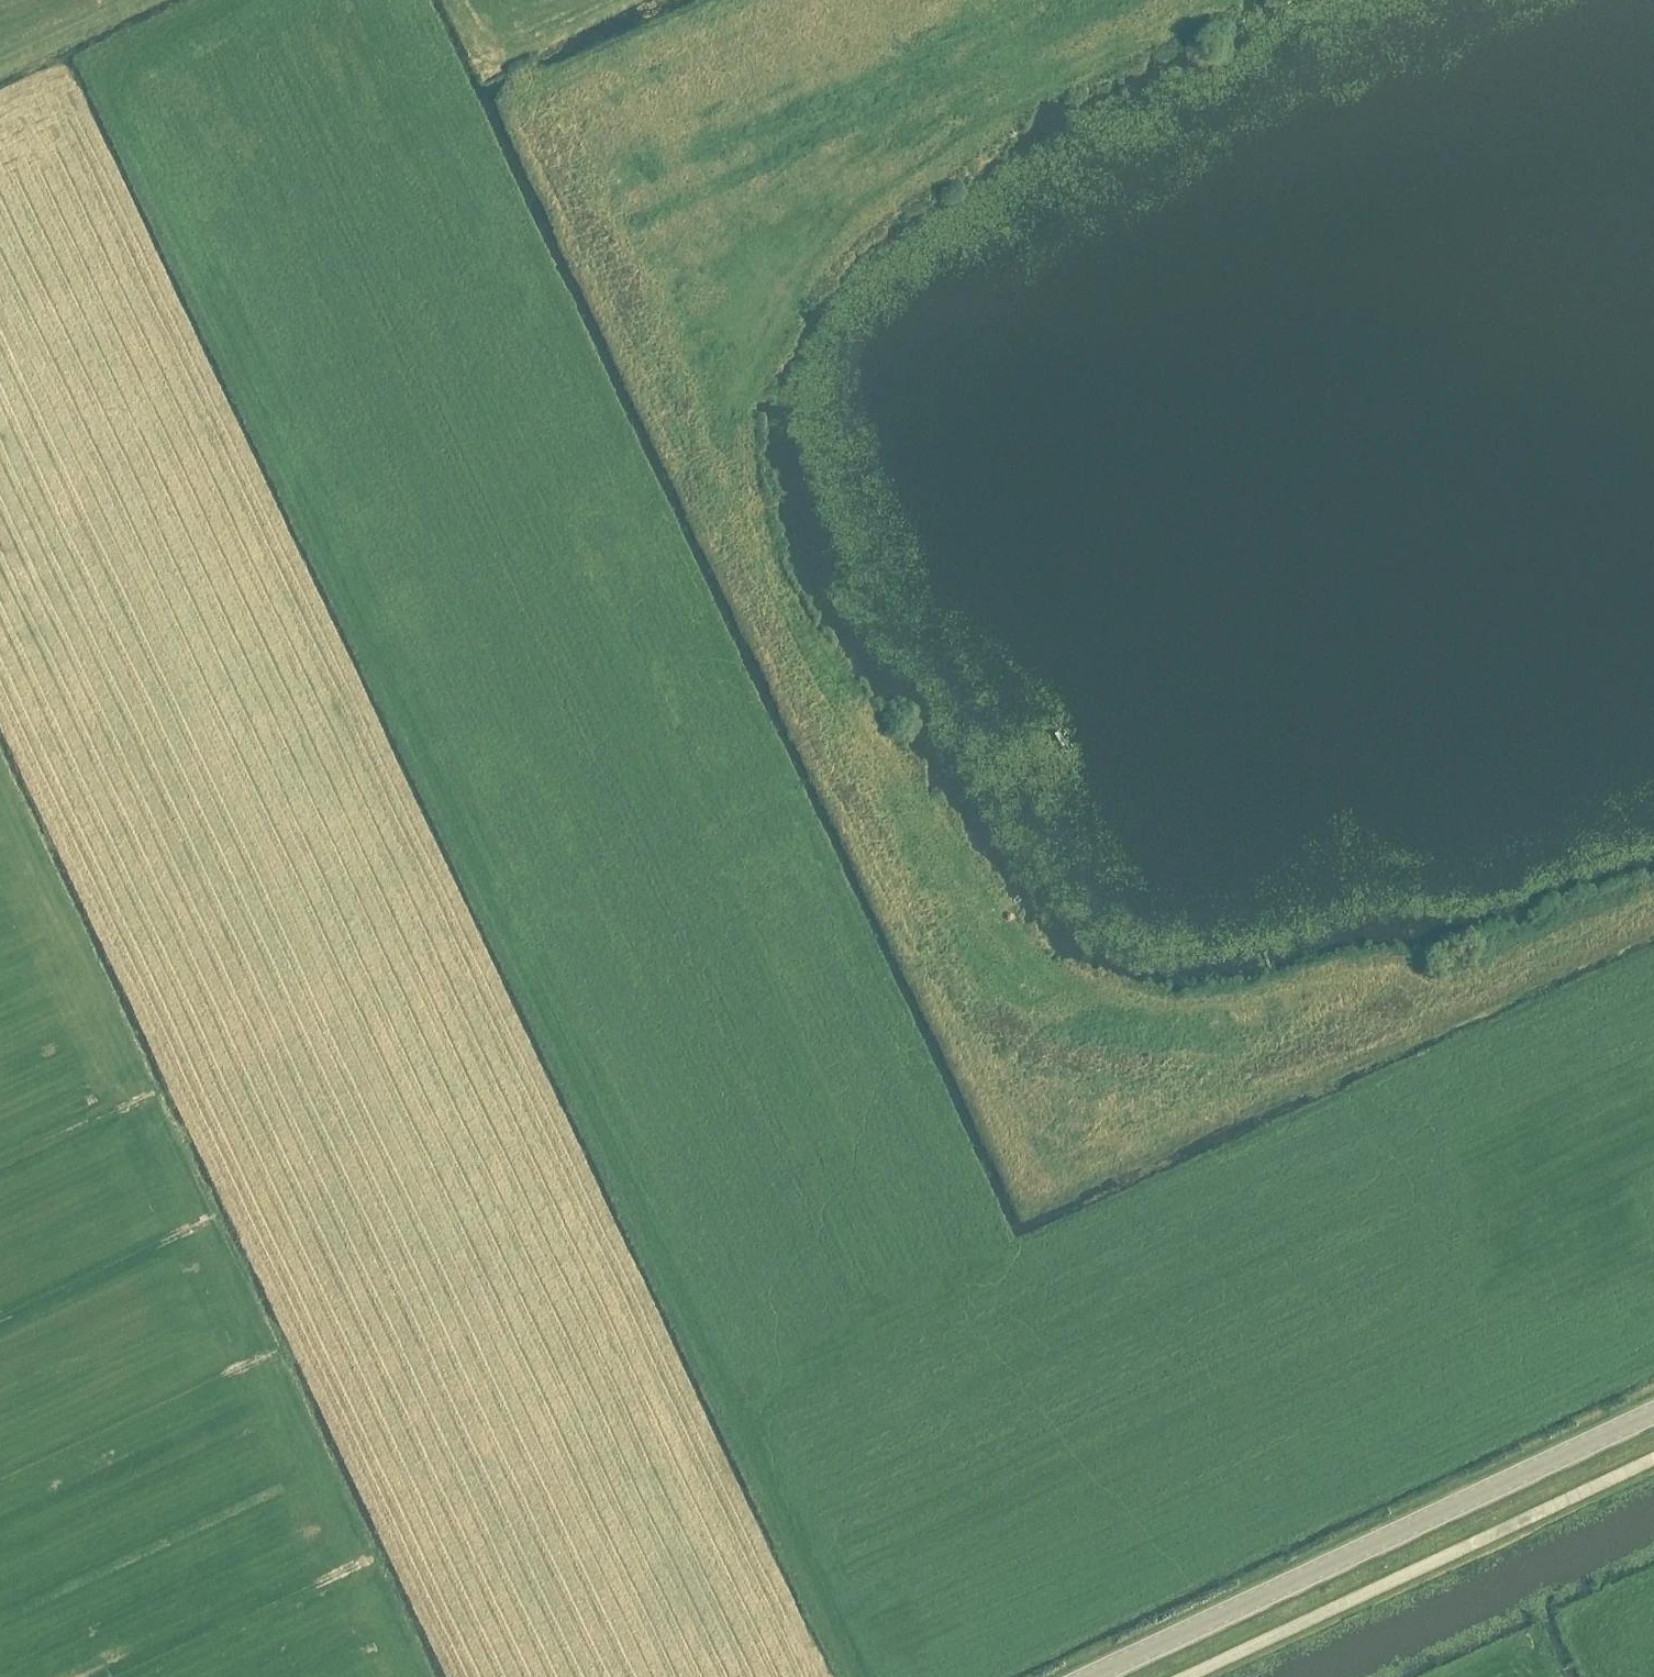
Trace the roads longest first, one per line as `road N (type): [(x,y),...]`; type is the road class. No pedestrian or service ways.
road 1 (tertiary): [(1094,1676),(1653,1414)]

